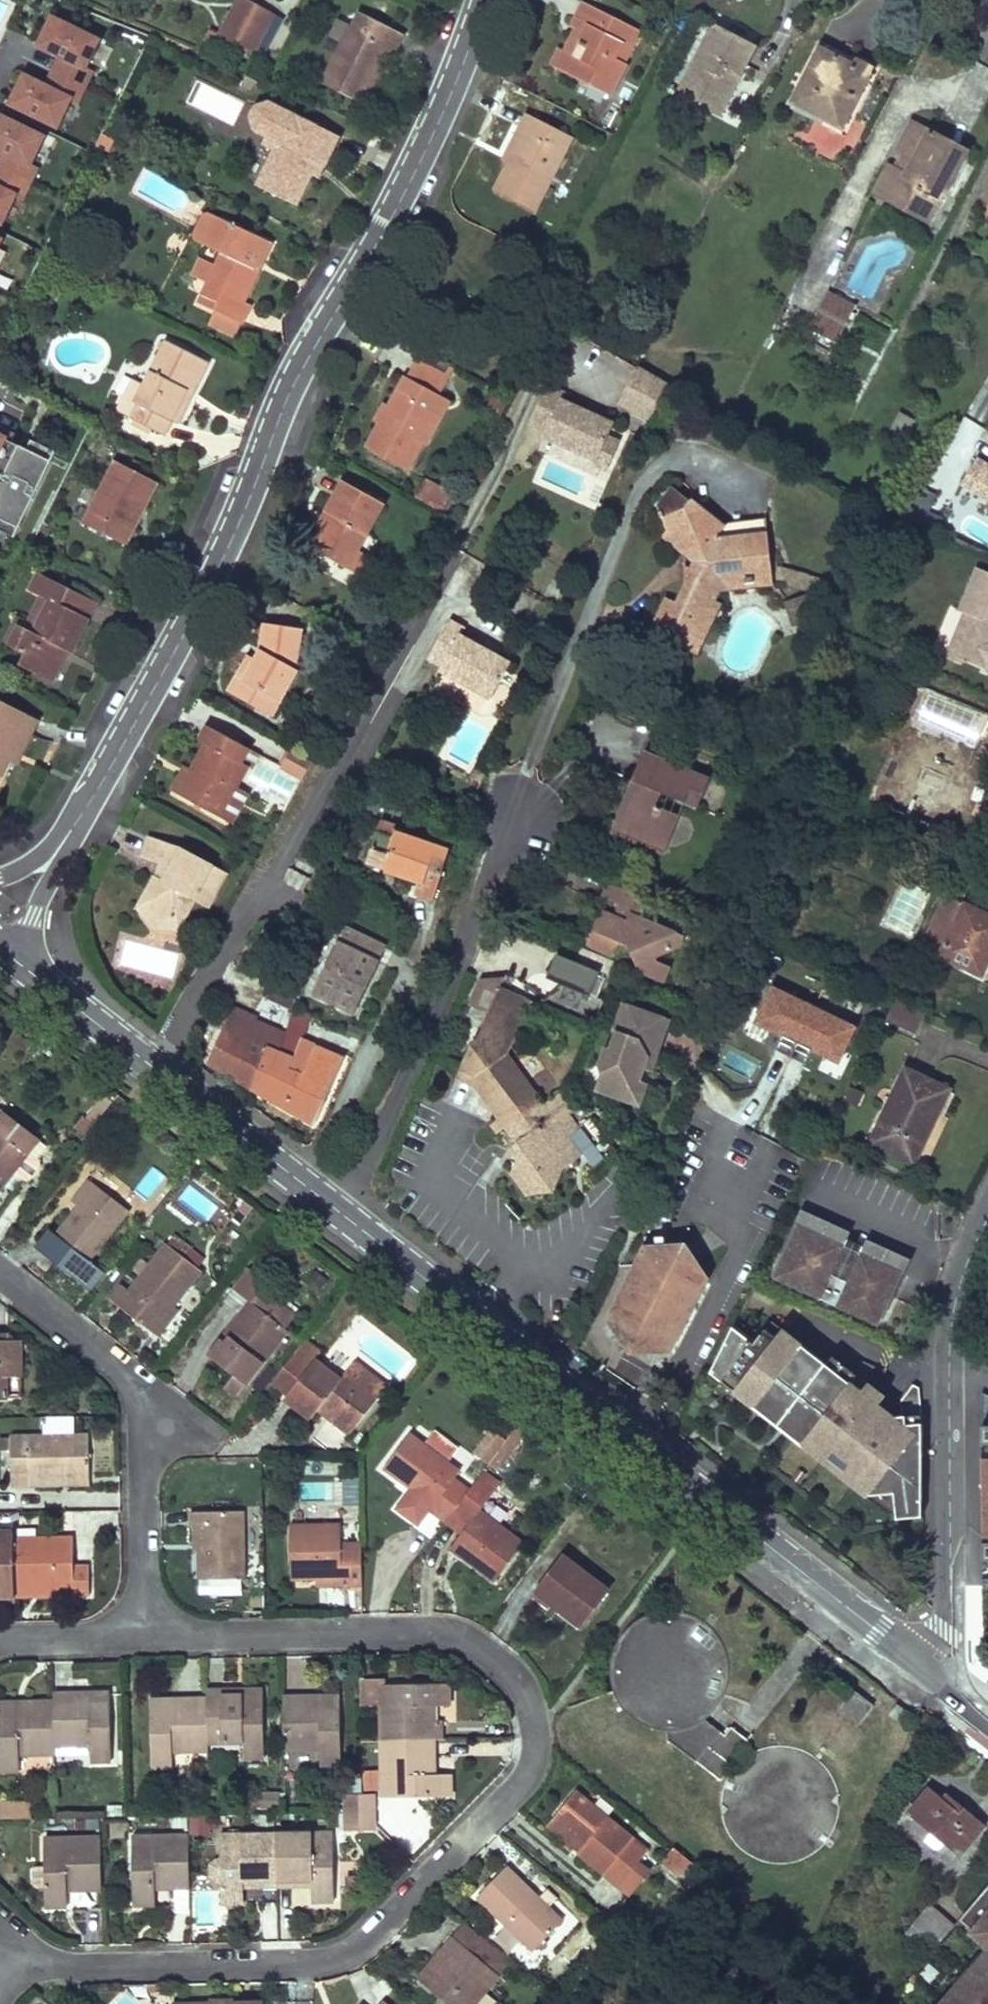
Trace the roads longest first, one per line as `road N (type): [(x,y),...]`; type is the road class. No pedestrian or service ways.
road 1 (residential): [(0,1936),(37,1960),(84,1968),(320,1965),(344,1957),(368,1942),(522,1783),(534,1752),(527,1691),(505,1665),(457,1634),(141,1639)]
road 2 (residential): [(62,847),(212,580),(284,404),(405,191),(486,0)]
road 3 (primary): [(948,1685),(337,1213)]
road 4 (residential): [(987,1220),(952,1312),(948,1685)]
road 5 (residential): [(515,813),(337,1213)]
road 6 (primary): [(337,1213),(33,976)]
road 7 (residential): [(141,1639),(142,1385)]
road 8 (residential): [(142,1385),(0,1274)]
road 9 (residential): [(141,1639),(0,1642)]
road 10 (residential): [(33,976),(35,915),(62,847)]

